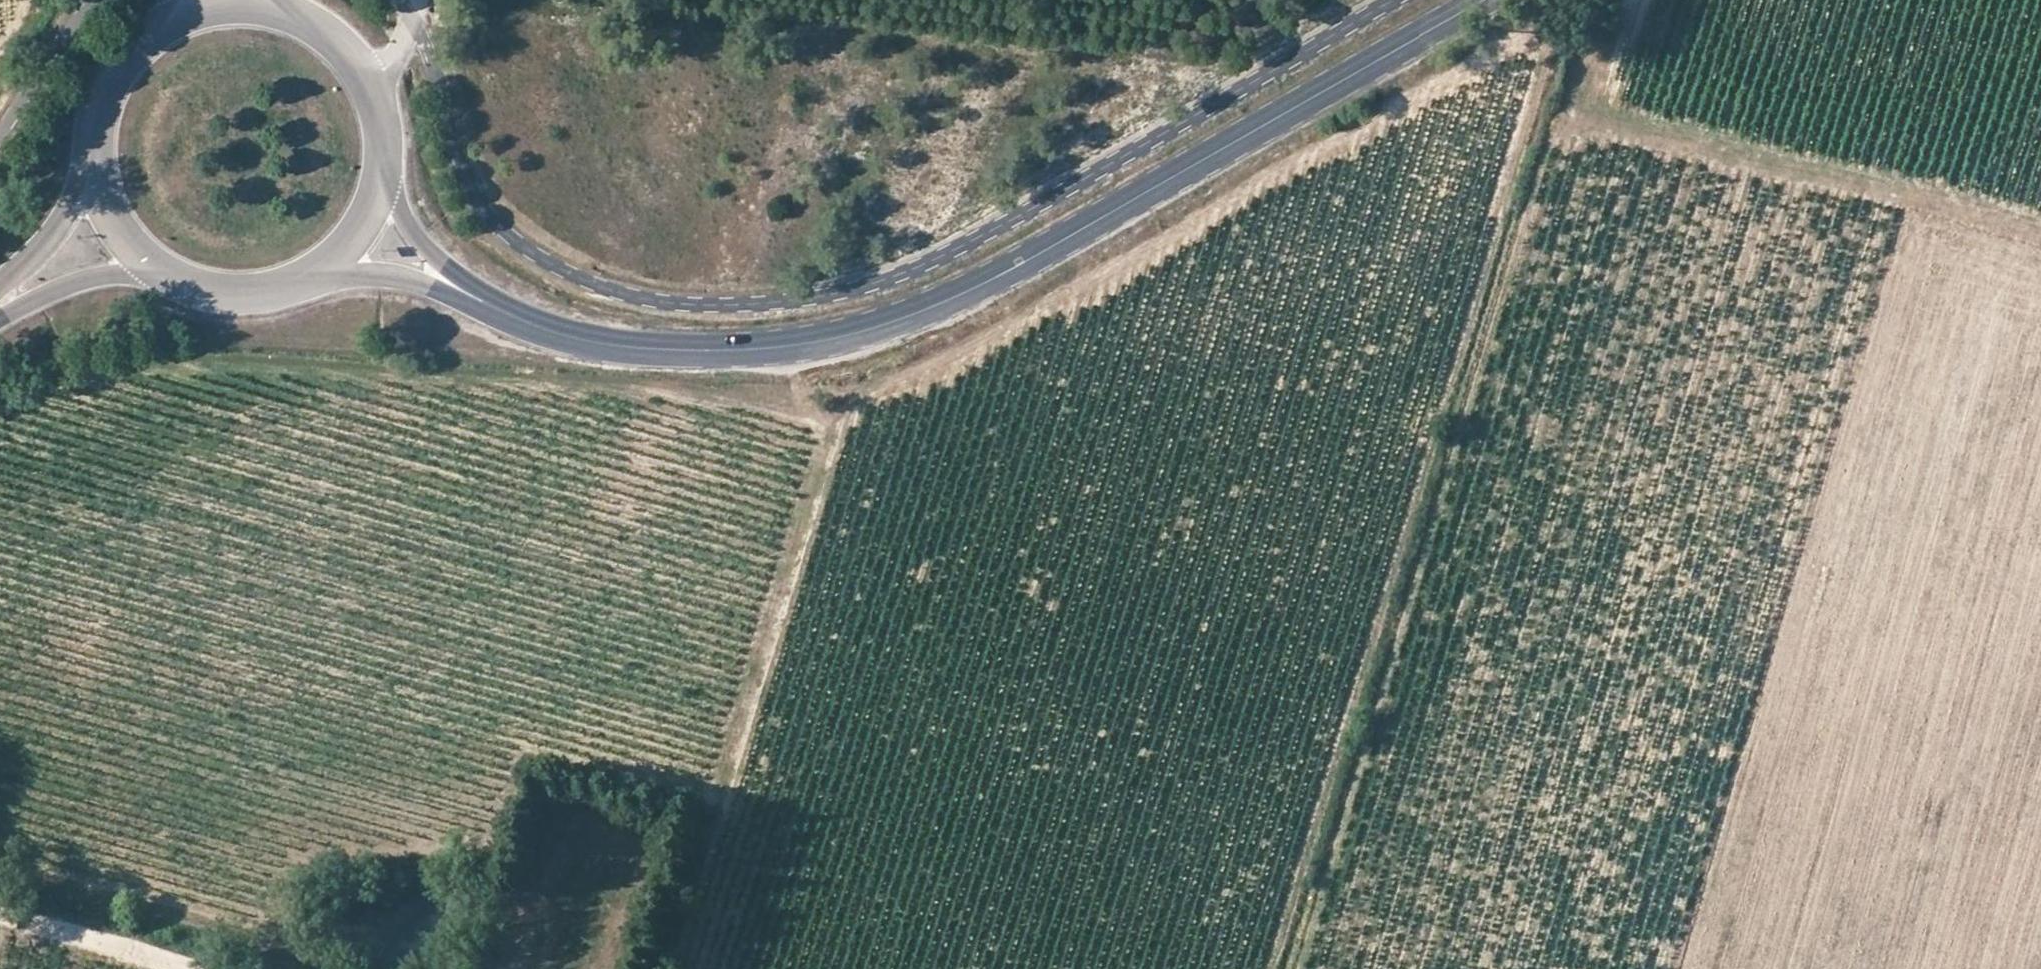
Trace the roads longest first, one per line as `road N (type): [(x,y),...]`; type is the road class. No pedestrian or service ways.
road 1 (secondary): [(489,306),(553,332),(640,349),(765,349),(865,330),(987,282),(1485,0)]
road 2 (secondary): [(383,184),(384,122),(364,72),(333,36),(275,7)]
road 3 (track): [(0,914),(191,968)]
road 4 (secondary): [(308,281),(379,276),(489,306)]
road 5 (secondary): [(489,306),(422,245),(383,184)]
road 6 (tertiary): [(0,319),(54,290),(154,272)]
road 7 (secondary): [(154,29),(102,92),(92,172)]
road 8 (secondary): [(154,272),(203,294),(239,298),(308,281)]
road 9 (tertiary): [(92,172),(39,249),(0,289)]
road 10 (secondary): [(275,7),(207,6),(154,29)]
road 11 (secondary): [(308,281),(350,247),(383,184)]
road 12 (secondary): [(92,172),(112,228),(154,272)]

